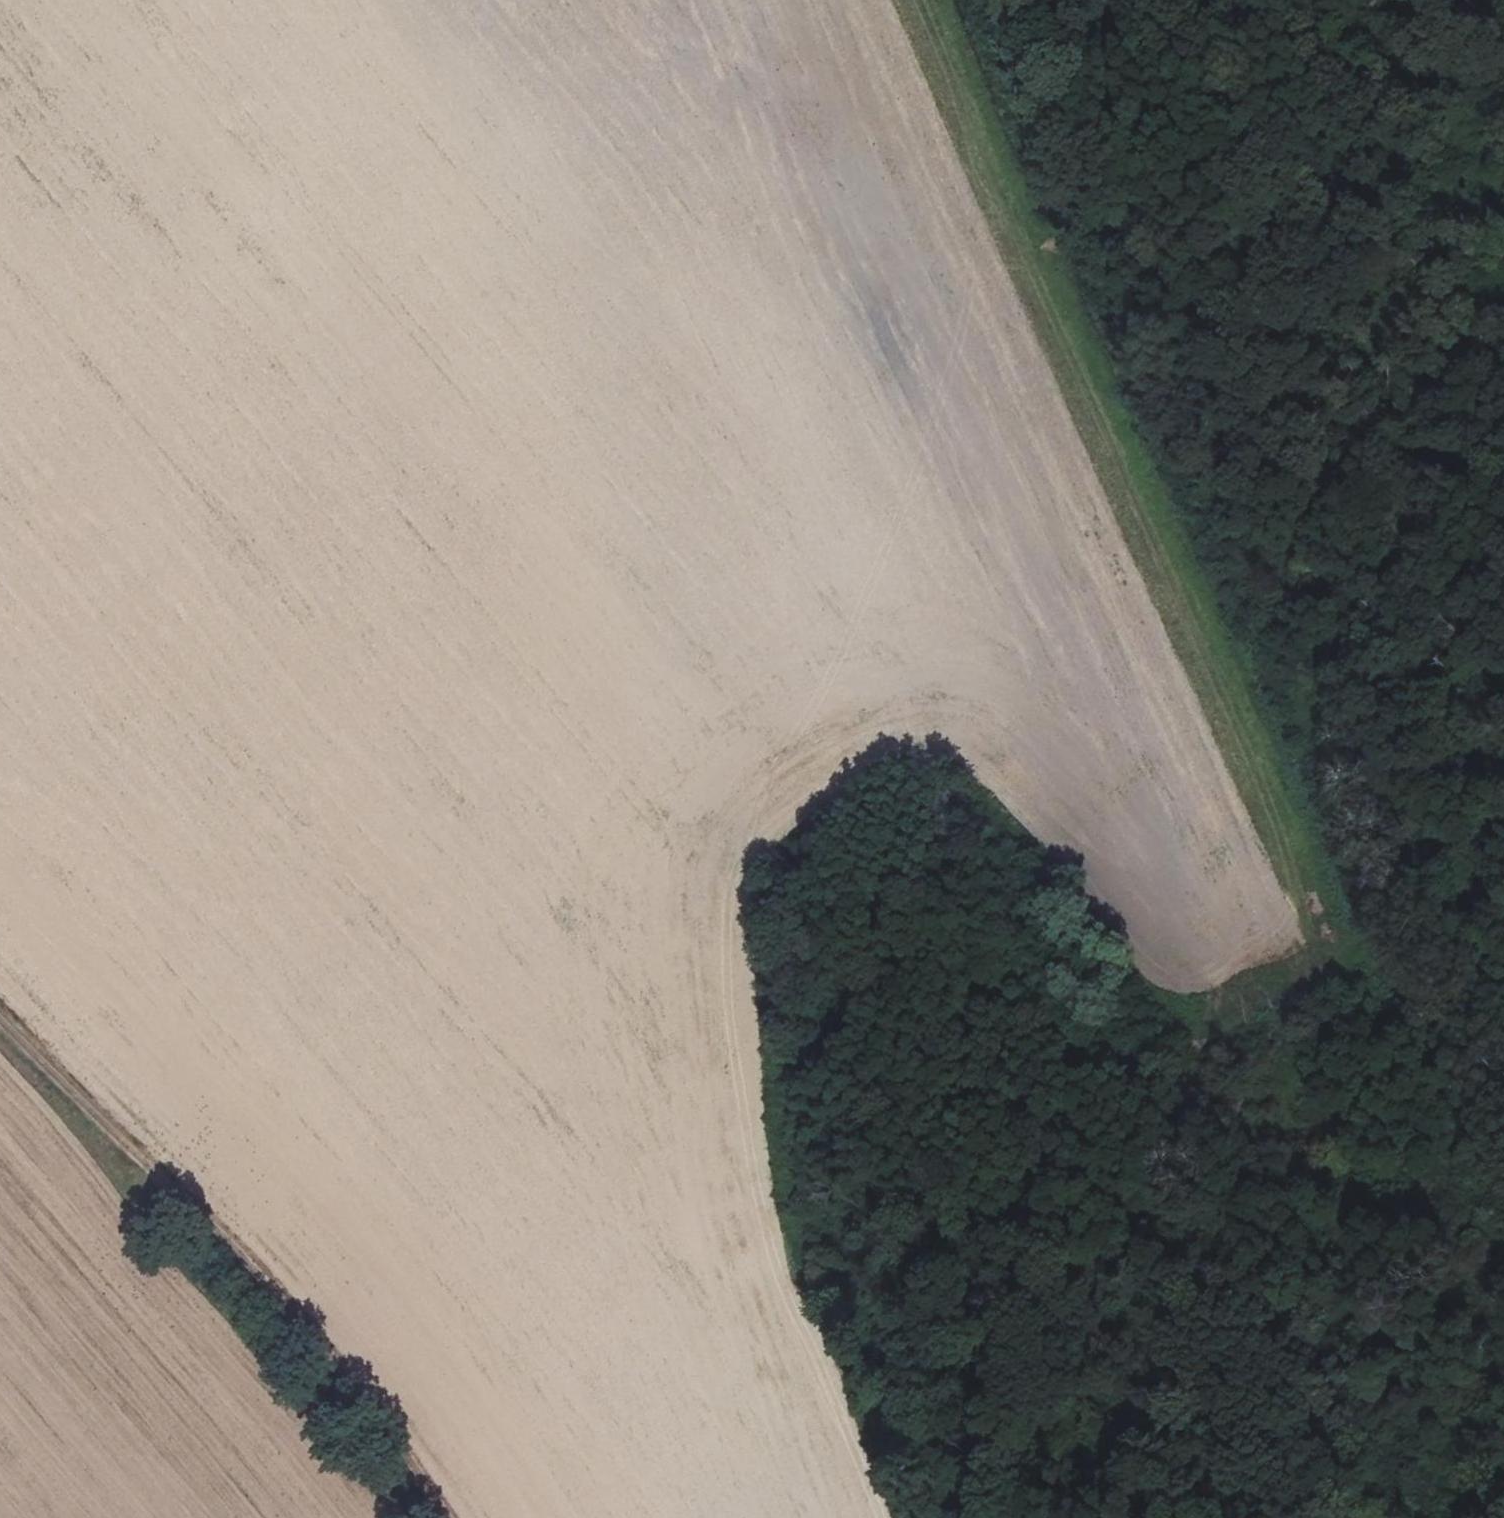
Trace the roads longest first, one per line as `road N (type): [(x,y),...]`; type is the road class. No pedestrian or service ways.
road 1 (track): [(918,0),(1311,868),(1503,1326)]
road 2 (track): [(0,1028),(111,1118),(399,1447),(447,1517)]

